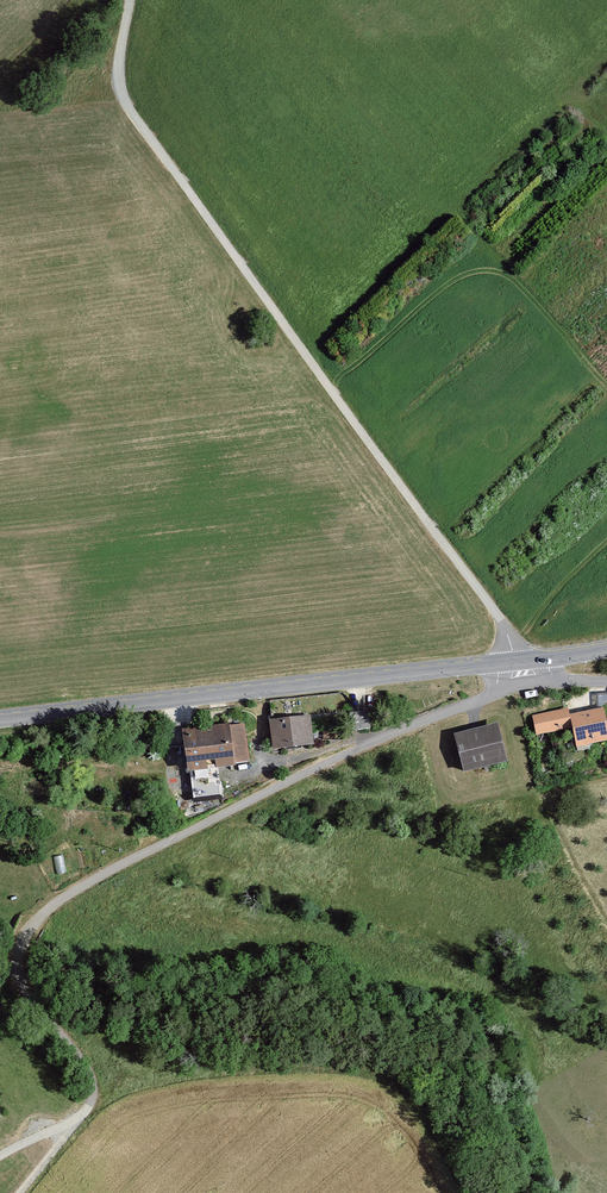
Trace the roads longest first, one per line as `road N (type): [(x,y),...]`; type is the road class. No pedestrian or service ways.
road 1 (unclassified): [(131,0),(119,85),(131,114),(501,621),(513,664)]
road 2 (unclassified): [(496,692),(323,765),(80,887),(37,920),(19,952),(18,972),(90,1076),(89,1106),(72,1123)]
road 3 (tertiary): [(0,722),(498,665)]
road 4 (track): [(511,644),(530,620),(496,591),(487,572),(493,551),(606,445)]
road 5 (track): [(606,387),(463,212)]
road 6 (track): [(152,776),(0,771)]

